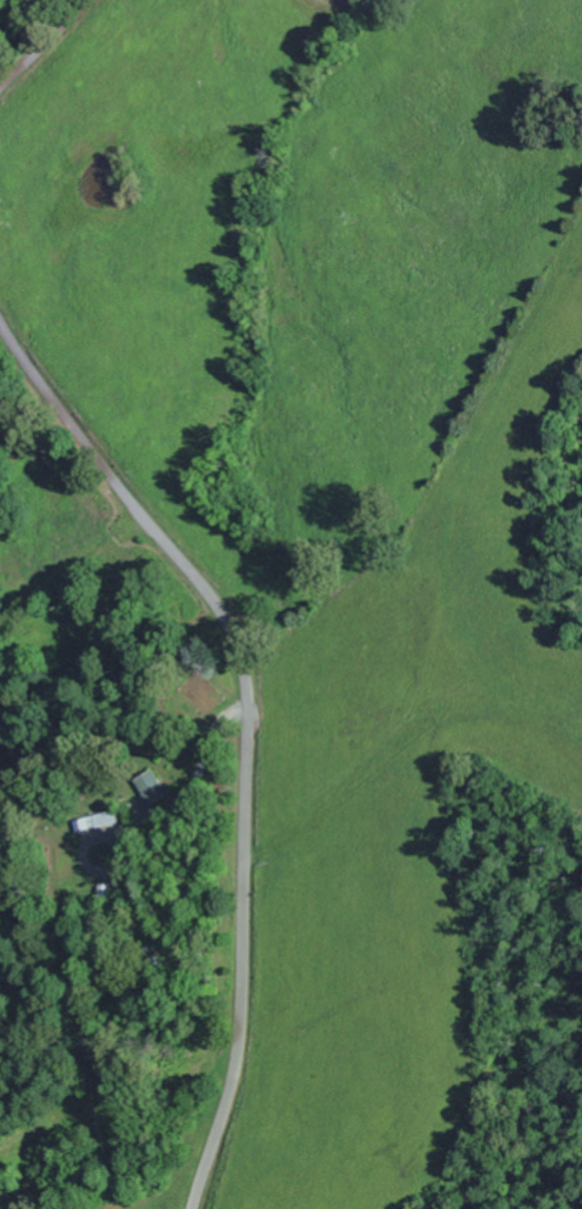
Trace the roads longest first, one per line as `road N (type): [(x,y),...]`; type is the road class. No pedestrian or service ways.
road 1 (residential): [(195,1208),(241,1006),(246,698),(218,609),(117,482)]
road 2 (residential): [(581,1132),(452,1152),(355,1208)]
road 3 (residential): [(117,482),(0,321)]
road 4 (residential): [(0,90),(89,0)]

